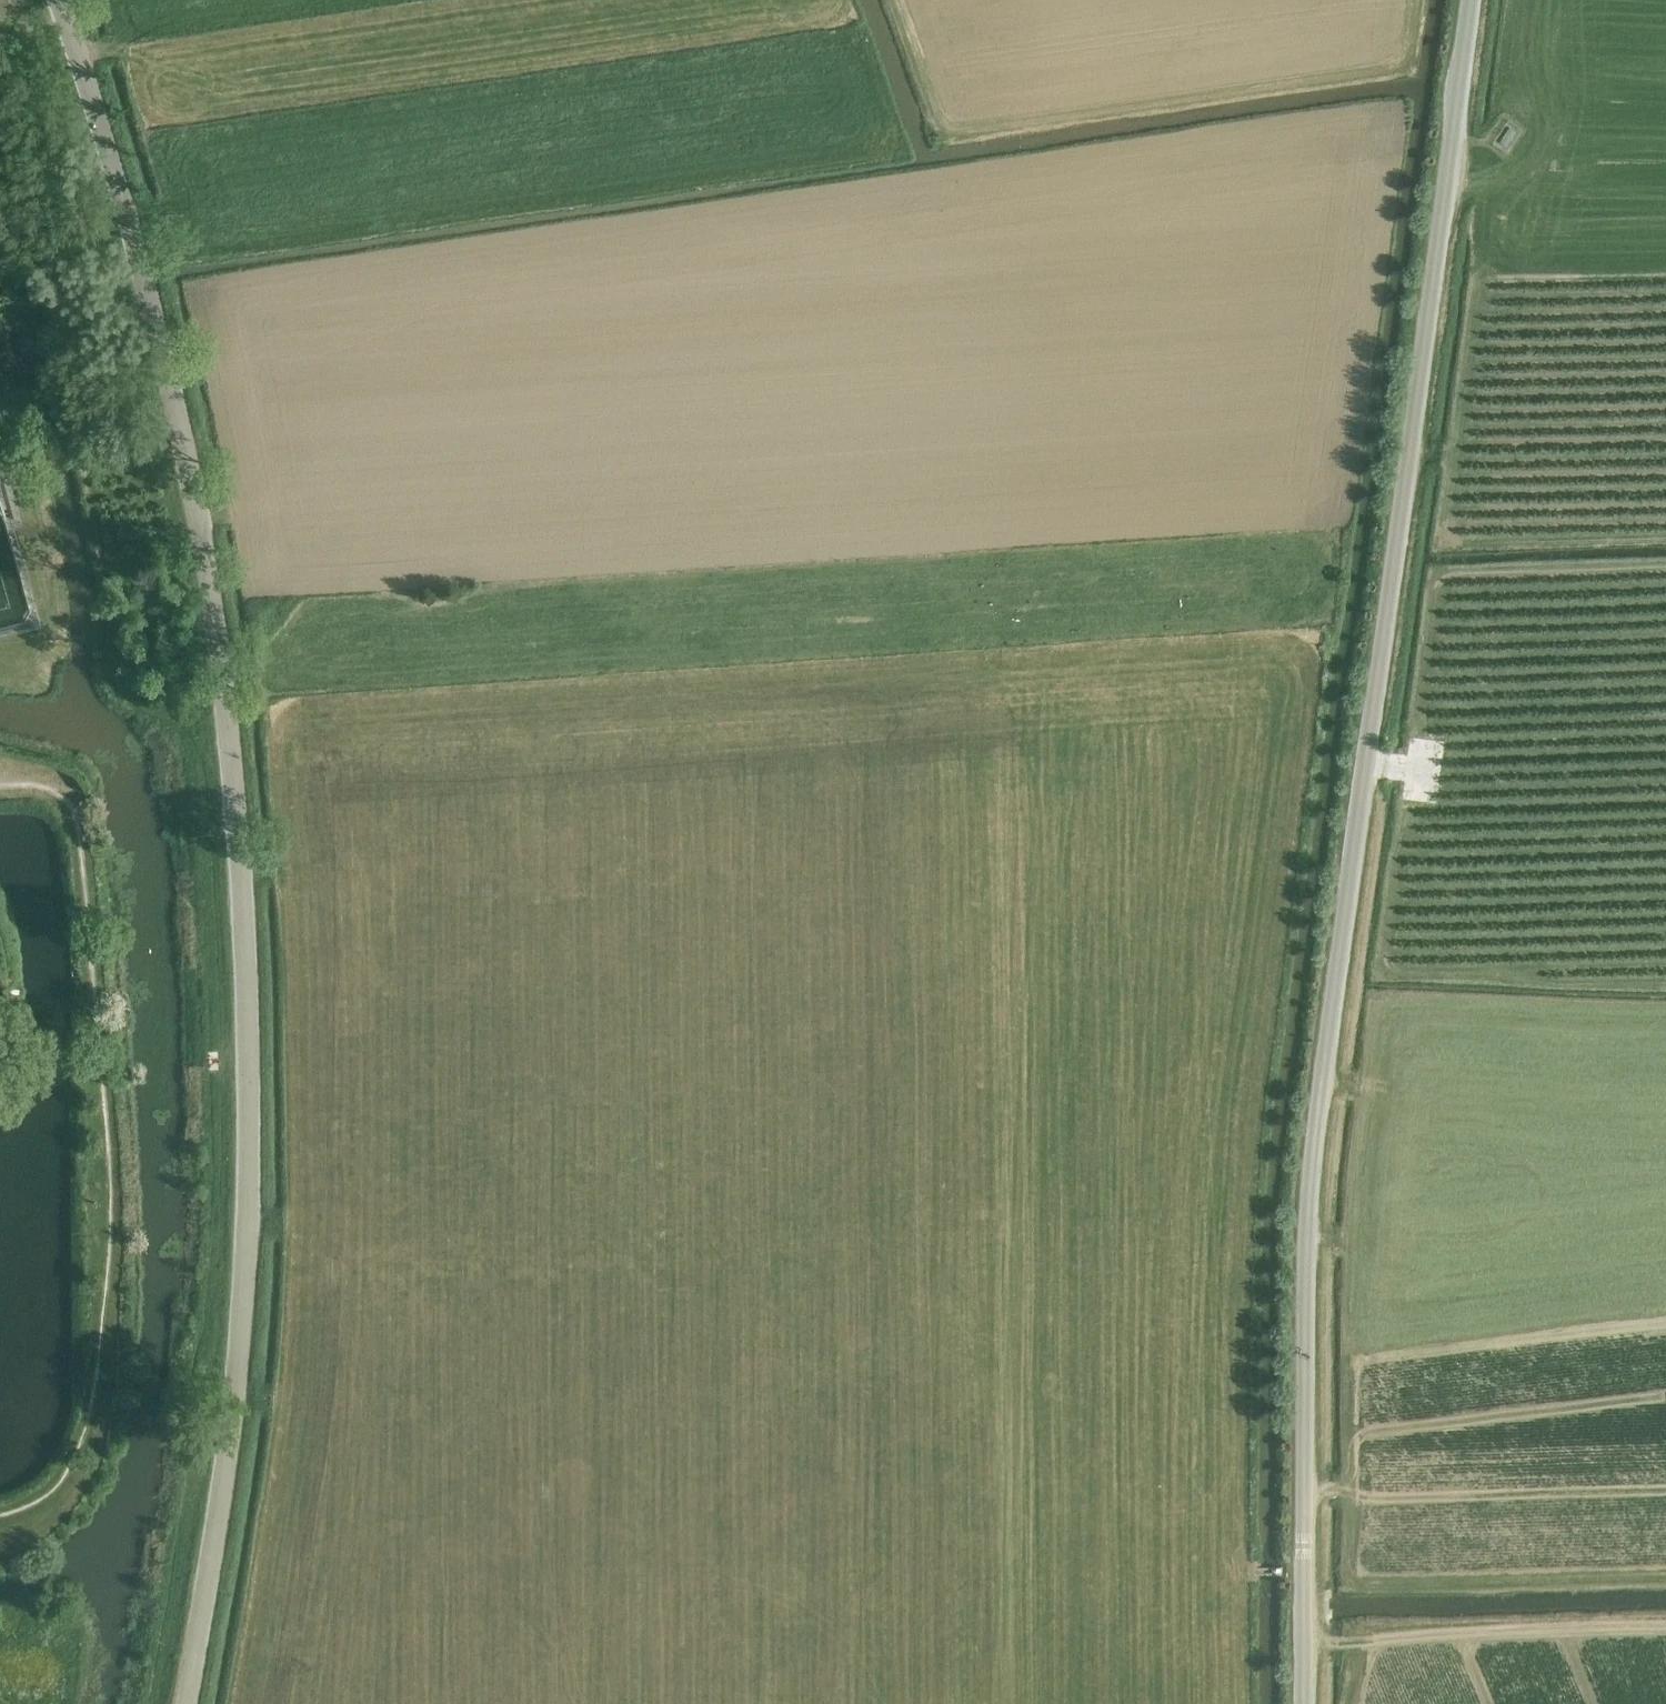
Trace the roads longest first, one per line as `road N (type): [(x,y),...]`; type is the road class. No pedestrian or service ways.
road 1 (unclassified): [(185,1703),(227,1457),(250,1165),(235,792),(212,572),(169,363),(111,142),(60,0)]
road 2 (unclassified): [(1305,1703),(1303,1292),(1311,1186),(1472,0)]

